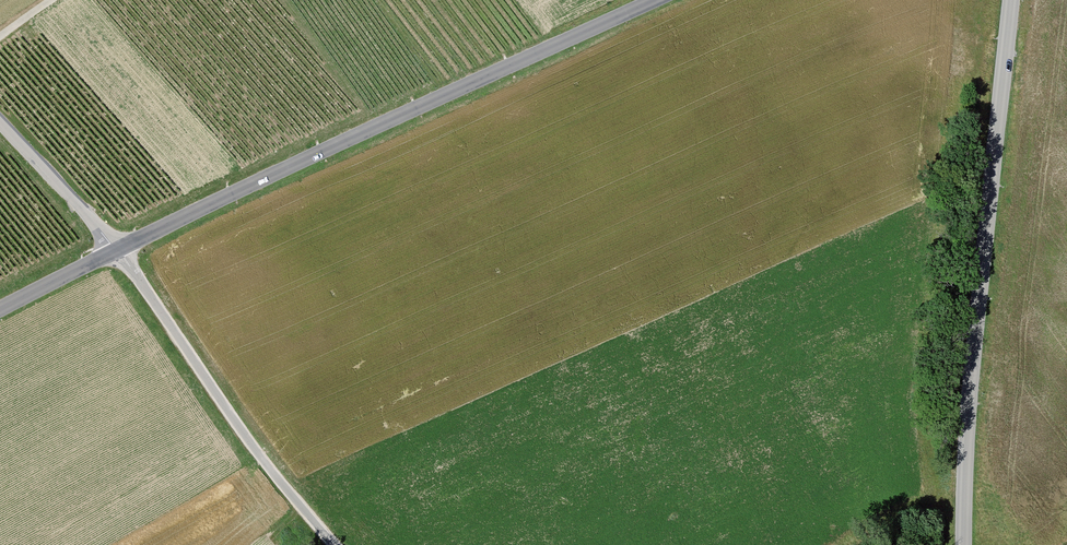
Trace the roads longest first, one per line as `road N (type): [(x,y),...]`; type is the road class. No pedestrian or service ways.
road 1 (tertiary): [(117,251),(654,0)]
road 2 (tertiary): [(964,544),(969,406),(1011,0)]
road 3 (unclassified): [(335,544),(251,448),(117,251)]
road 4 (unclassified): [(117,251),(0,121)]
road 5 (tertiary): [(0,309),(117,251)]

